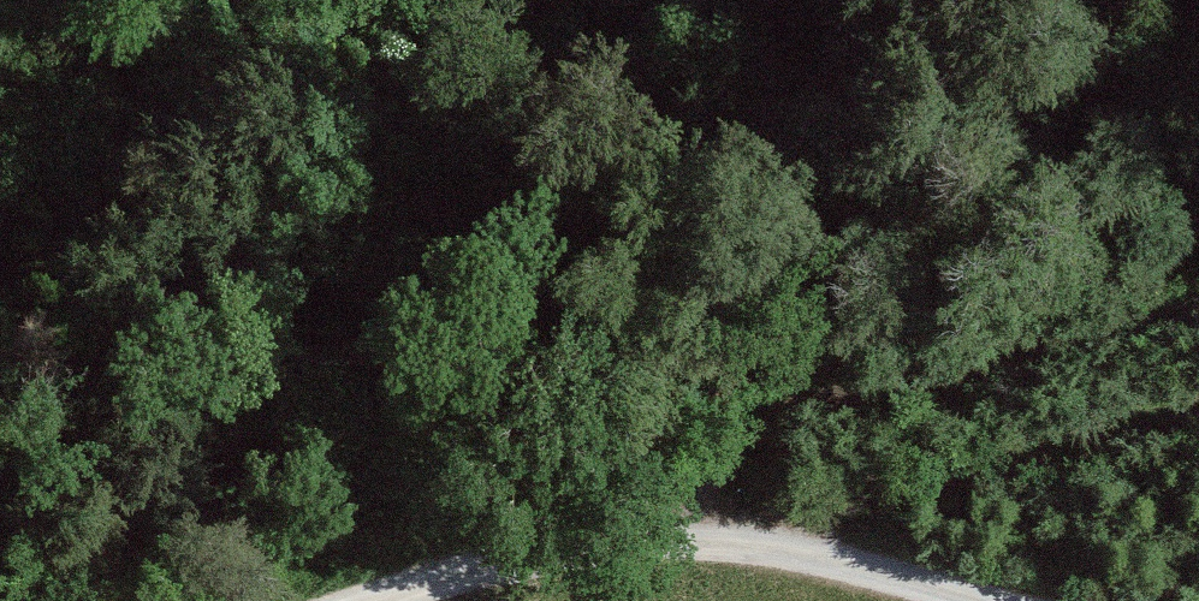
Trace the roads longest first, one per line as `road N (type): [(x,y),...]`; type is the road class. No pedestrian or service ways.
road 1 (track): [(636,537),(749,424),(836,395),(1083,341),(1198,299)]
road 2 (track): [(782,548),(901,488),(1198,426)]
road 3 (track): [(782,548),(636,537),(470,572),(380,600)]
road 4 (track): [(339,17),(234,75),(83,84),(0,114)]
road 5 (track): [(969,600),(782,548)]

